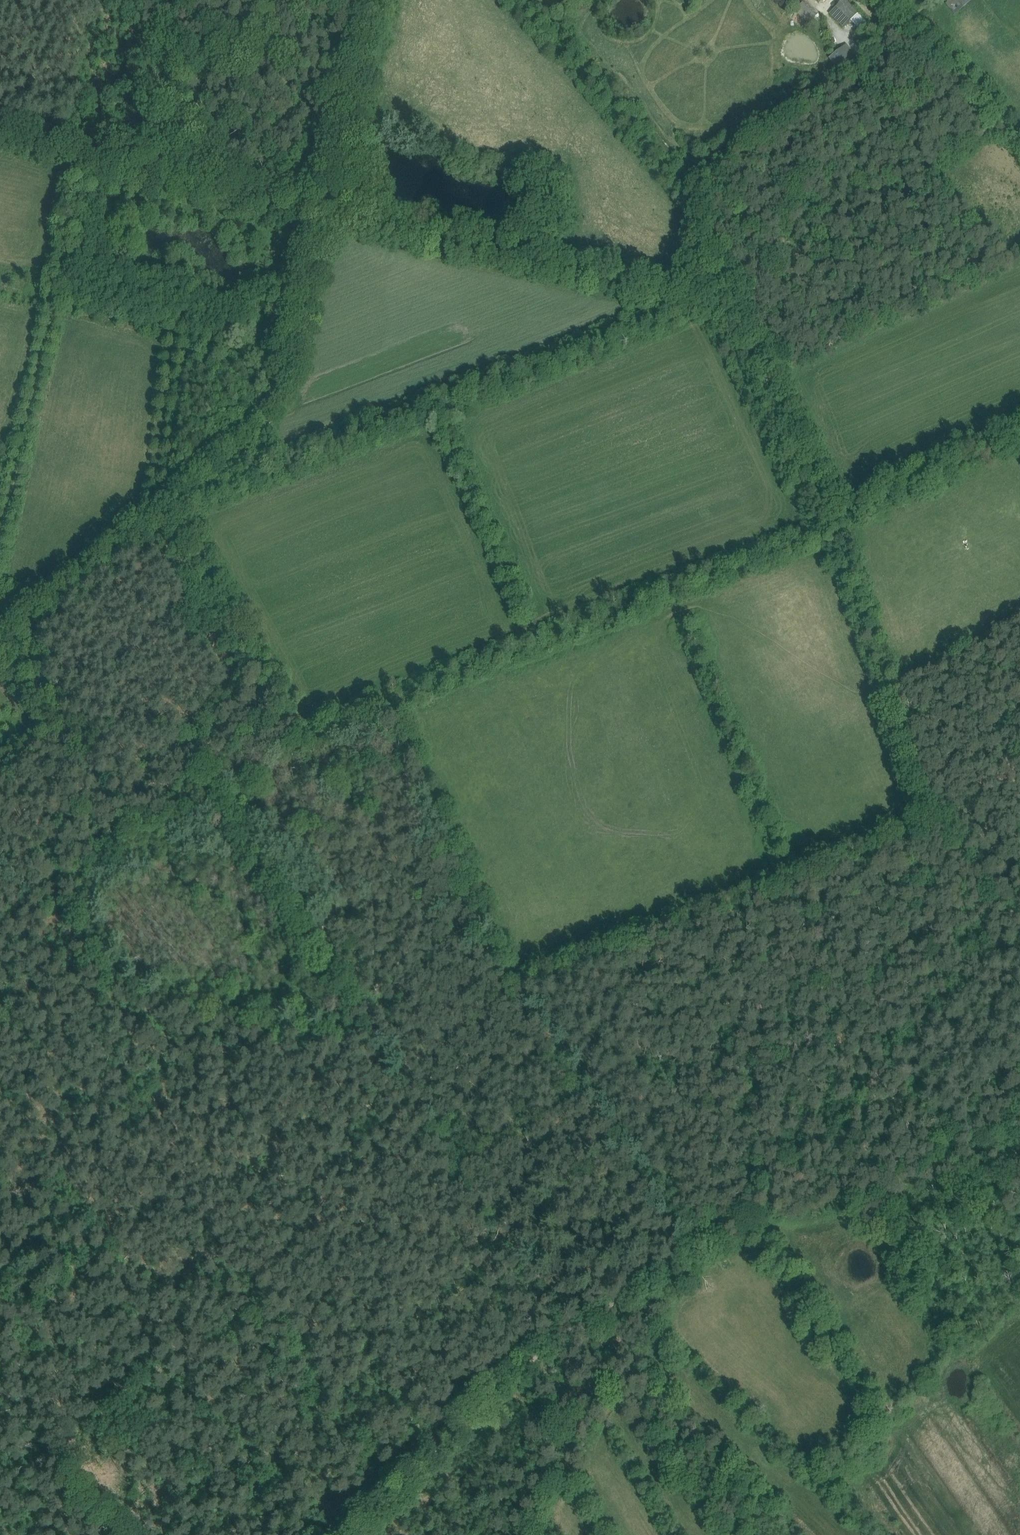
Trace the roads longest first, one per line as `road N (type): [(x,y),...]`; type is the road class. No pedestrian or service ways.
road 1 (track): [(367,0),(316,214),(0,142)]
road 2 (track): [(891,0),(1019,127)]

